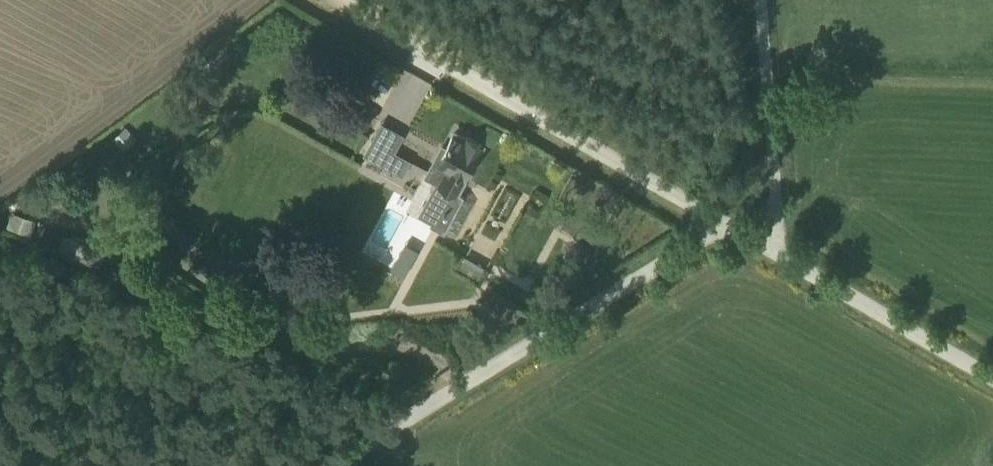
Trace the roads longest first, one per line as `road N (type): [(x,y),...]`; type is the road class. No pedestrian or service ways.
road 1 (unclassified): [(719,225),(324,465)]
road 2 (unclassified): [(719,225),(395,32)]
road 3 (unclassified): [(756,0),(775,254)]
road 4 (unclassified): [(992,382),(775,254)]

